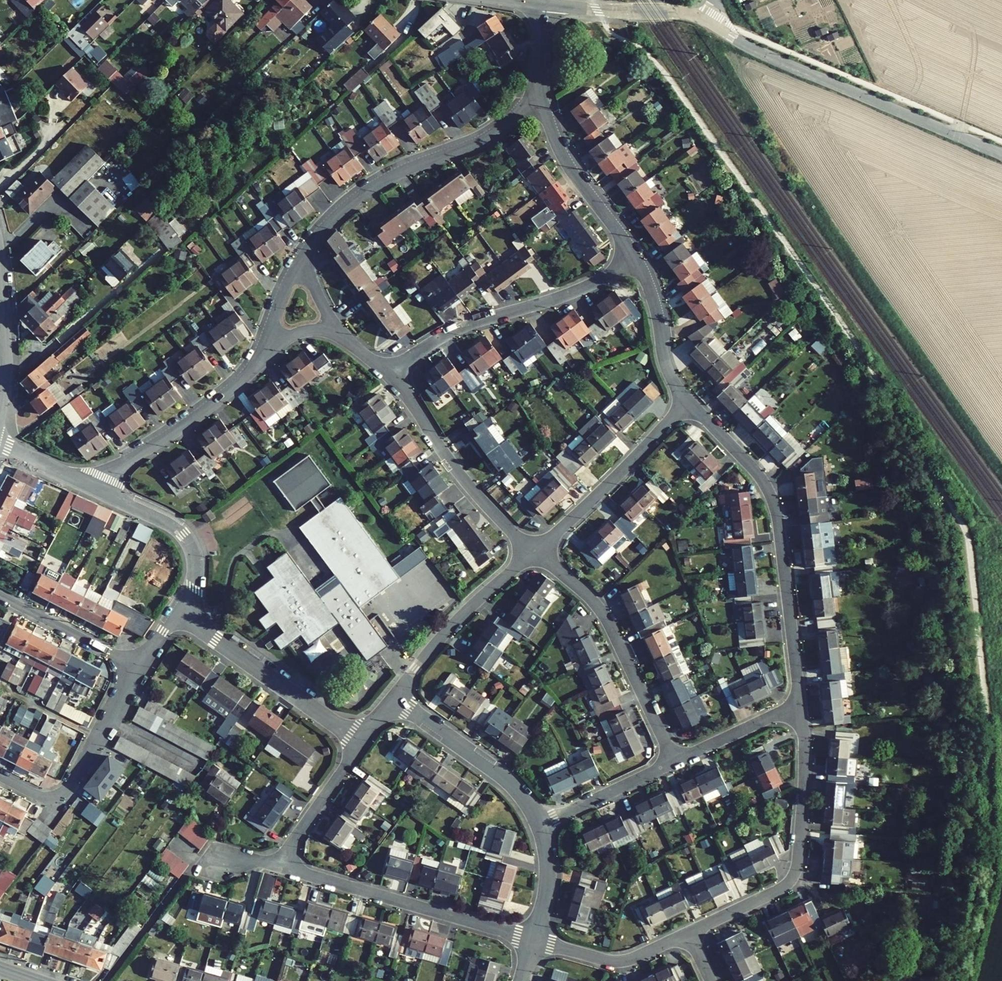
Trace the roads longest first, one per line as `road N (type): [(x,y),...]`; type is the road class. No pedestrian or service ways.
road 1 (residential): [(689,402),(757,472),(776,508),(800,704)]
road 2 (unclassified): [(1001,156),(774,60),(711,24)]
road 3 (residential): [(800,704),(803,777),(794,874),(781,889),(687,933)]
road 4 (residential): [(538,86),(484,139),(357,196),(307,252)]
road 5 (residential): [(387,374),(458,327),(595,281),(631,252)]
road 6 (residential): [(534,940),(276,865)]
road 7 (residential): [(674,762),(602,613),(533,553)]
road 8 (residential): [(533,553),(476,493),(387,374)]
road 9 (residential): [(178,613),(363,741)]
road 10 (residential): [(268,352),(219,398),(114,470),(102,491)]
road 11 (residential): [(533,553),(689,402)]
road 12 (residential): [(392,699),(445,631),(533,553)]
road 13 (residential): [(538,825),(505,778),(392,699)]
road 14 (residential): [(538,86),(565,160),(631,252)]
road 15 (residential): [(102,491),(185,537),(194,570),(178,613)]
road 16 (unclassified): [(711,24),(678,12),(542,4)]
road 17 (residential): [(631,252),(666,366),(689,402)]
road 18 (residential): [(687,933),(621,961),(534,940)]
road 19 (residential): [(0,596),(139,667)]
road 20 (residential): [(107,719),(62,791),(41,796),(0,776)]
road 21 (residential): [(276,865),(363,741)]
road 22 (residential): [(538,825),(674,762)]
road 23 (residential): [(674,762),(800,704)]
road 24 (tertiary): [(0,288),(0,413)]

